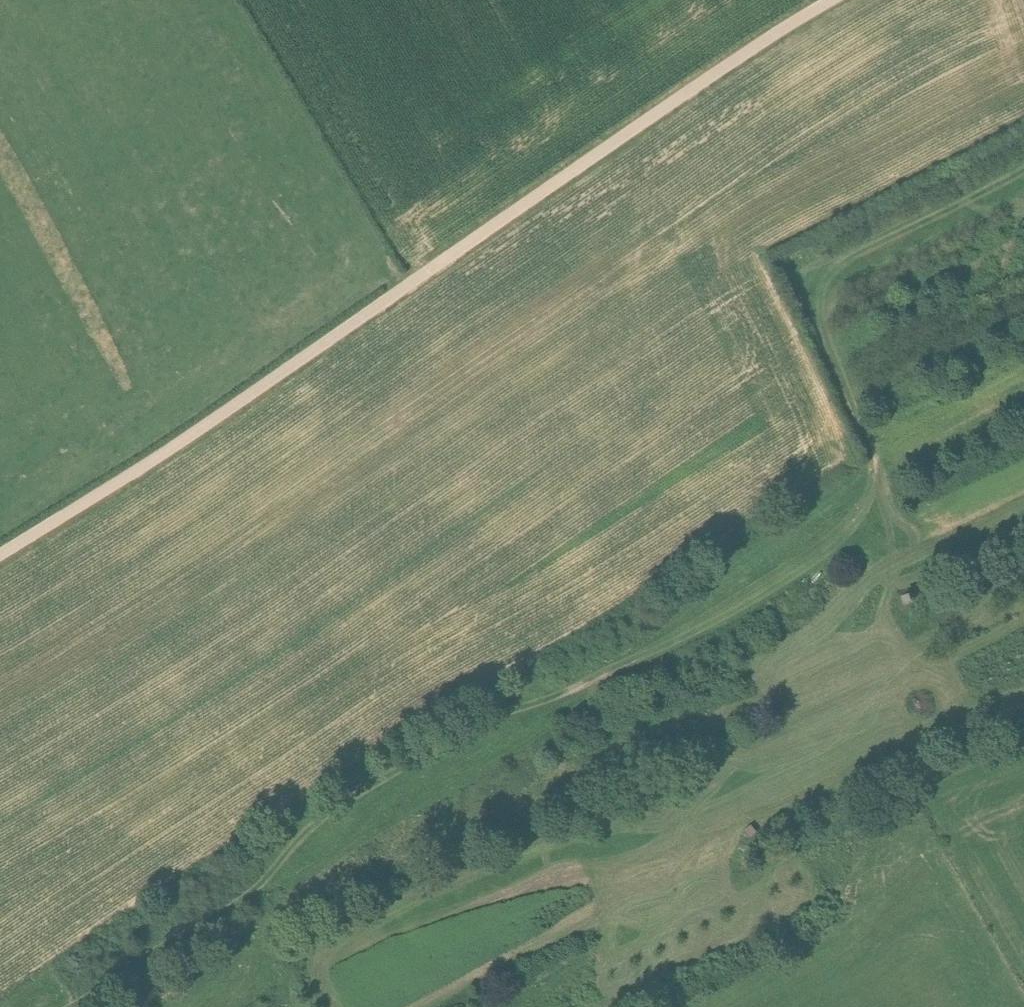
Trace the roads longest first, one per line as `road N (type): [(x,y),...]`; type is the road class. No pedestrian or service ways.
road 1 (unclassified): [(0,554),(832,0)]

